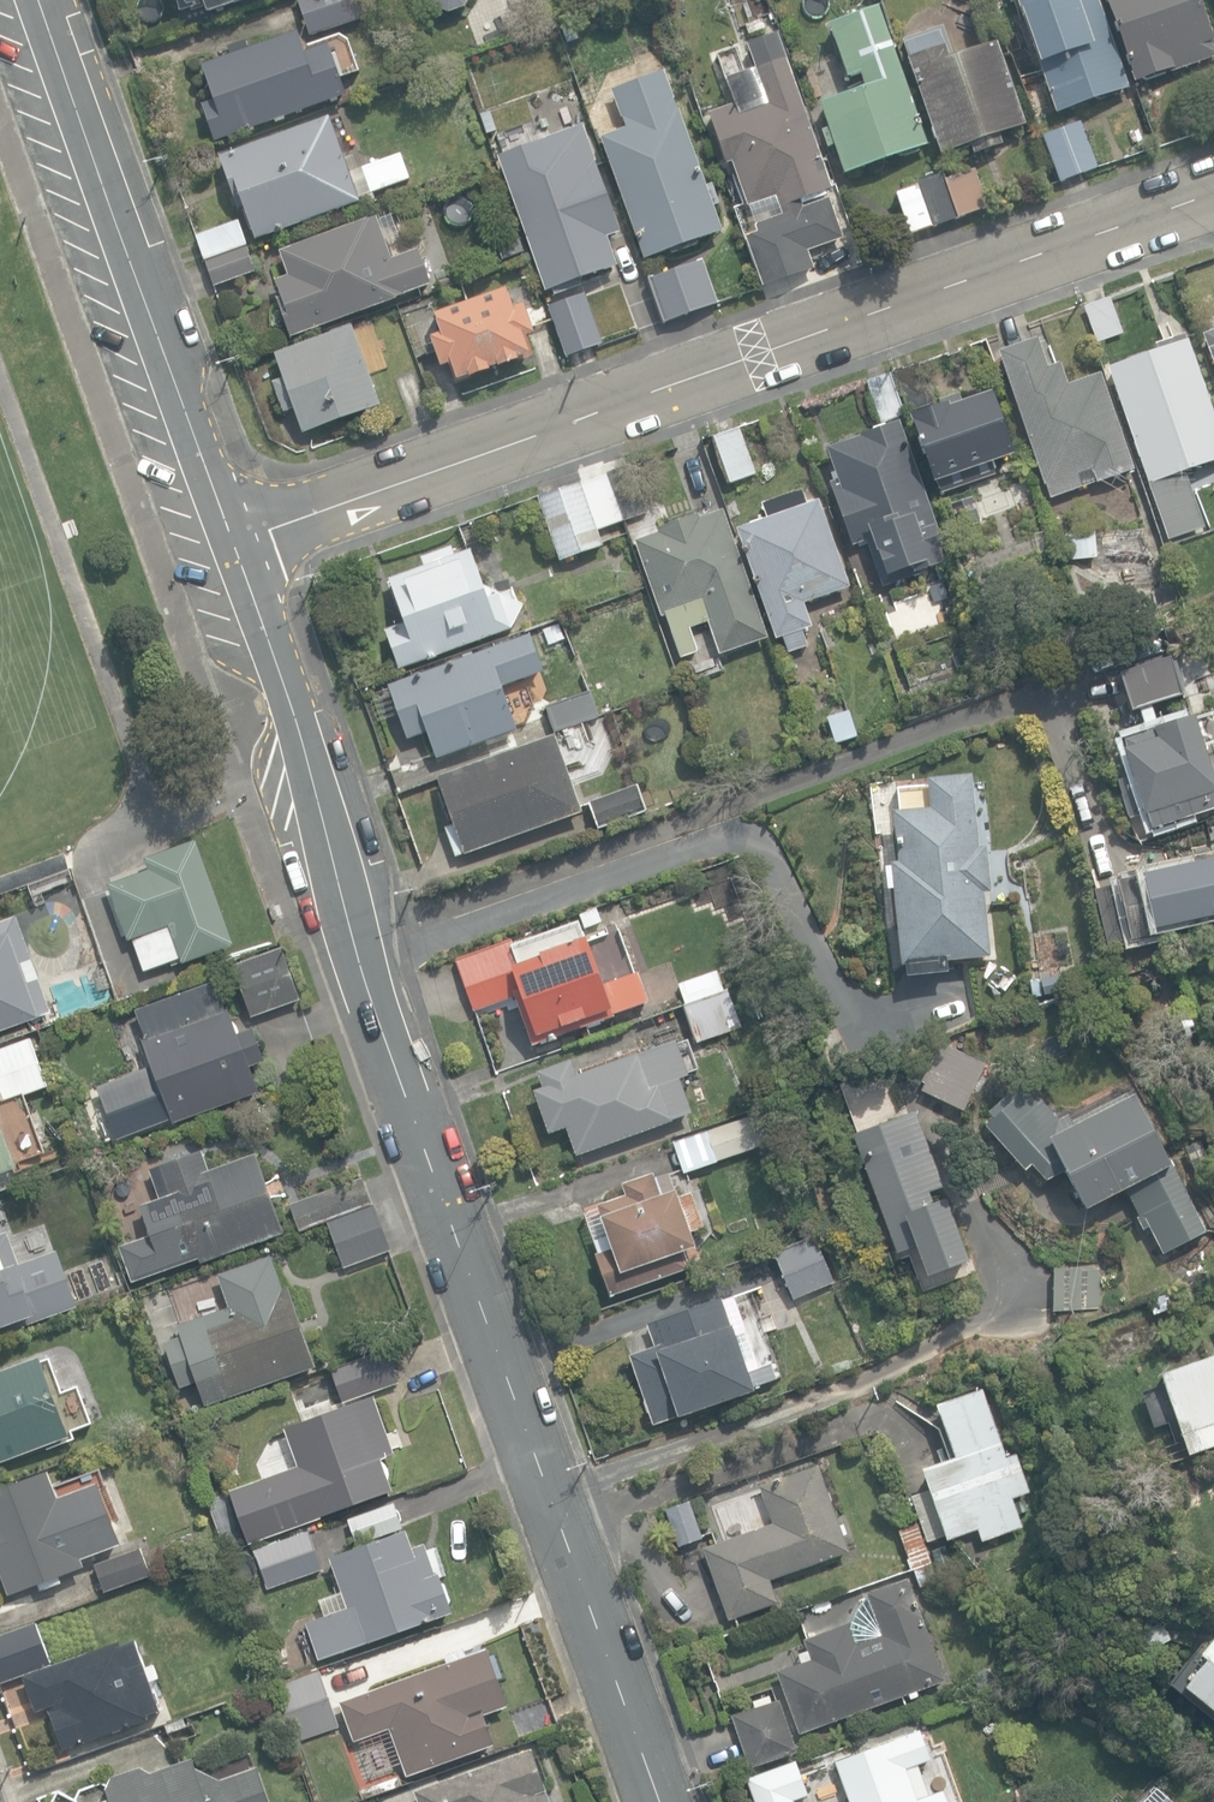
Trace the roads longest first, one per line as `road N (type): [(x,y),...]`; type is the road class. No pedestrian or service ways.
road 1 (tertiary): [(239,545),(363,961),(655,1801)]
road 2 (residential): [(1213,194),(239,545)]
road 3 (tertiary): [(44,0),(239,545)]

